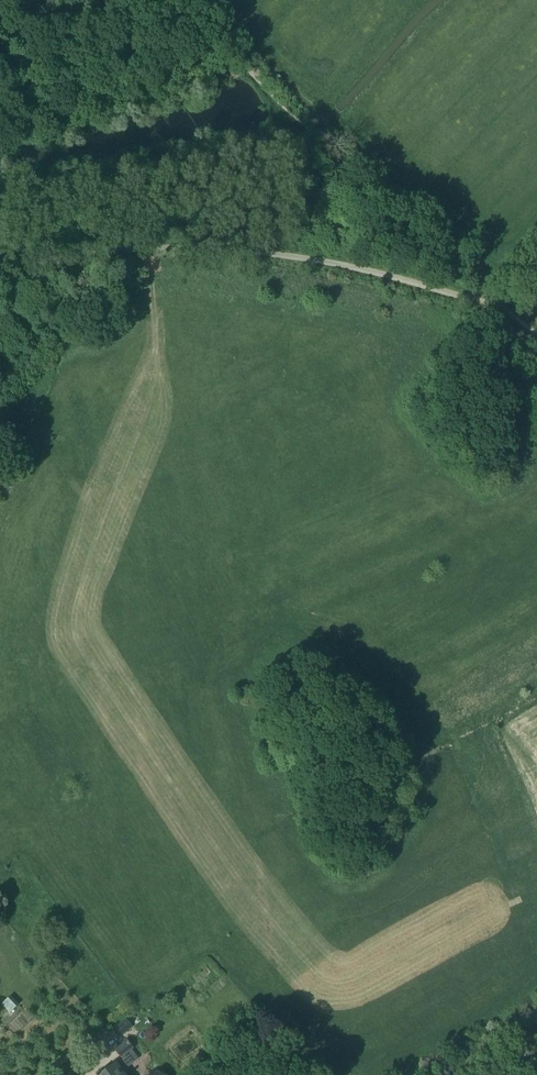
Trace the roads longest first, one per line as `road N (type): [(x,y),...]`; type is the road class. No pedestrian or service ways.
road 1 (unclassified): [(495,302),(237,250),(148,249),(0,264)]

